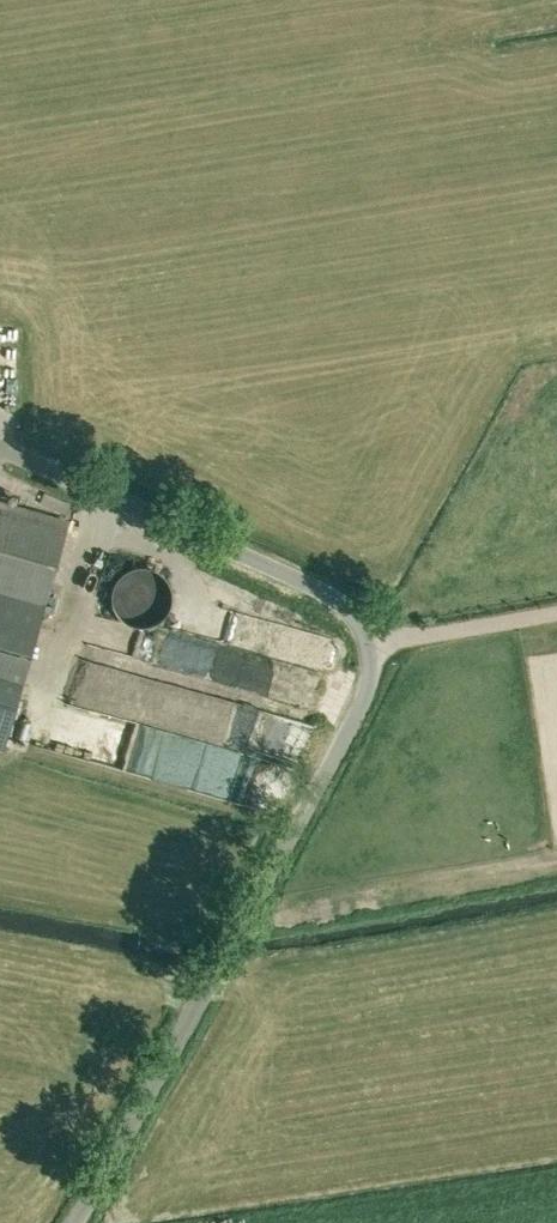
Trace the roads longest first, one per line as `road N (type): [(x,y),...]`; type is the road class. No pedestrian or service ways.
road 1 (unclassified): [(73,1222),(342,742),(370,661),(360,627),(328,596),(0,449)]

